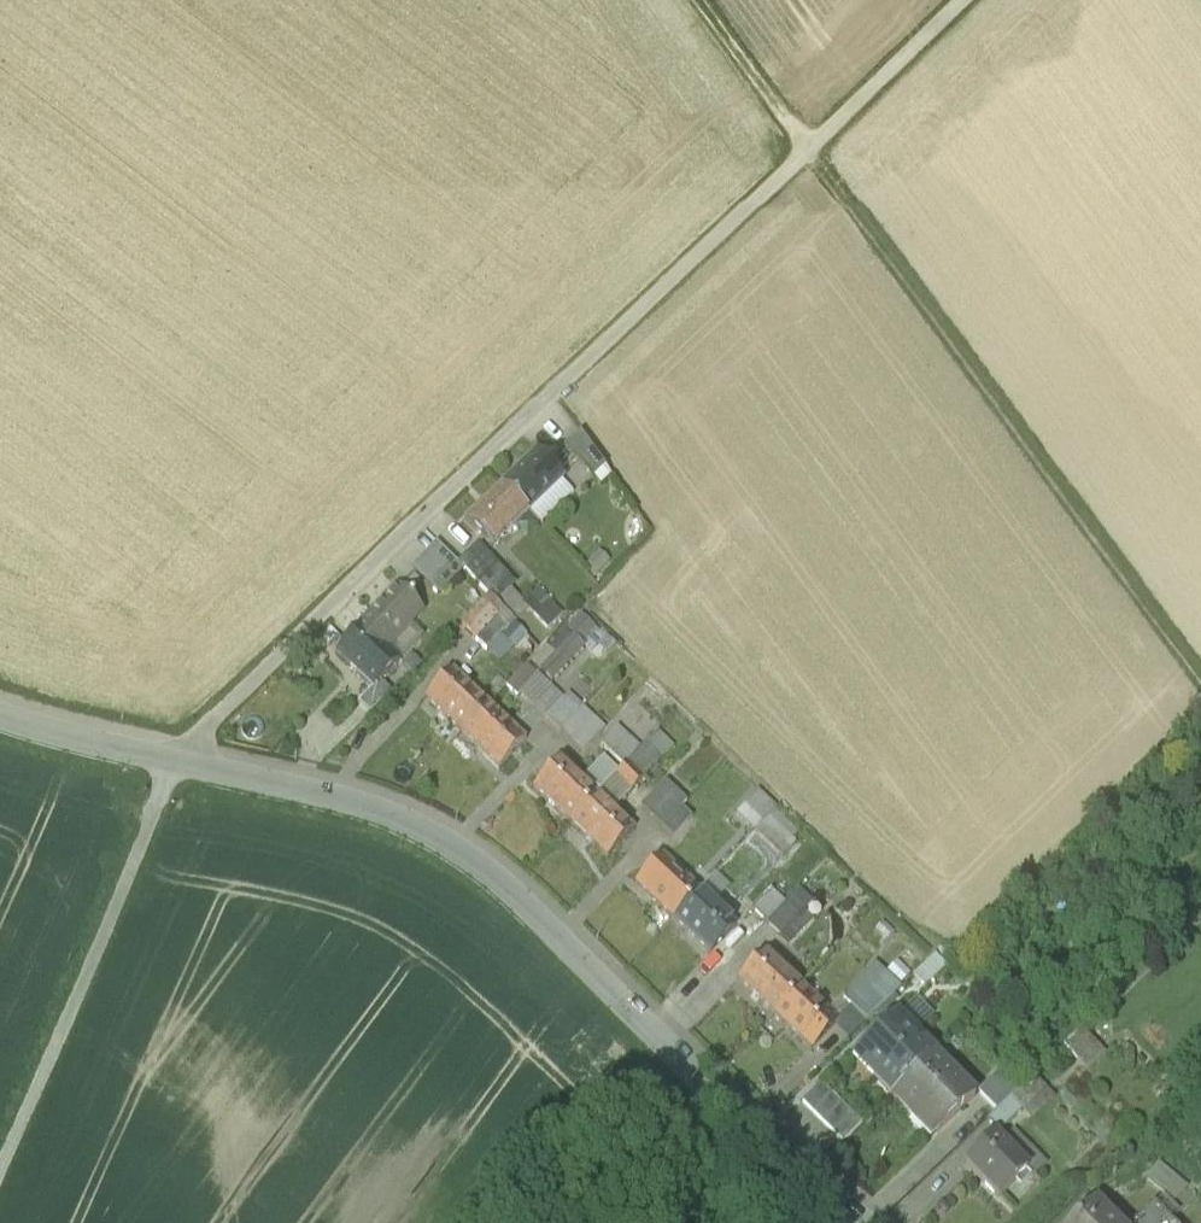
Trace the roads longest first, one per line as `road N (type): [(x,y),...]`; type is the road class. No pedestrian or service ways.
road 1 (unclassified): [(963,0),(176,766)]
road 2 (track): [(1200,687),(700,0)]
road 3 (residential): [(859,1222),(766,1145),(476,865),(351,805),(176,766)]
road 4 (track): [(176,766),(0,1169)]
road 5 (unclassified): [(176,766),(0,719)]

